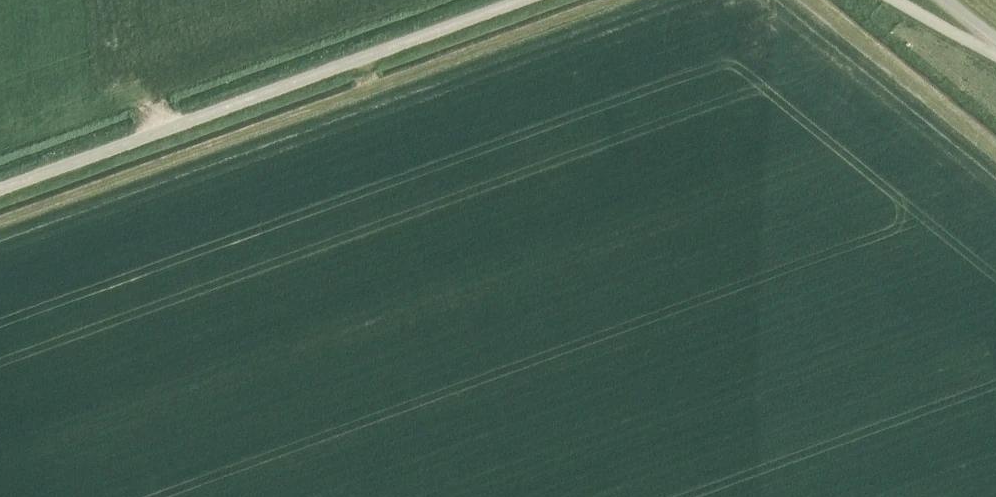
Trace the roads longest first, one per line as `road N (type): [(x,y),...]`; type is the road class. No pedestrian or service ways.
road 1 (unclassified): [(0,188),(521,0)]

